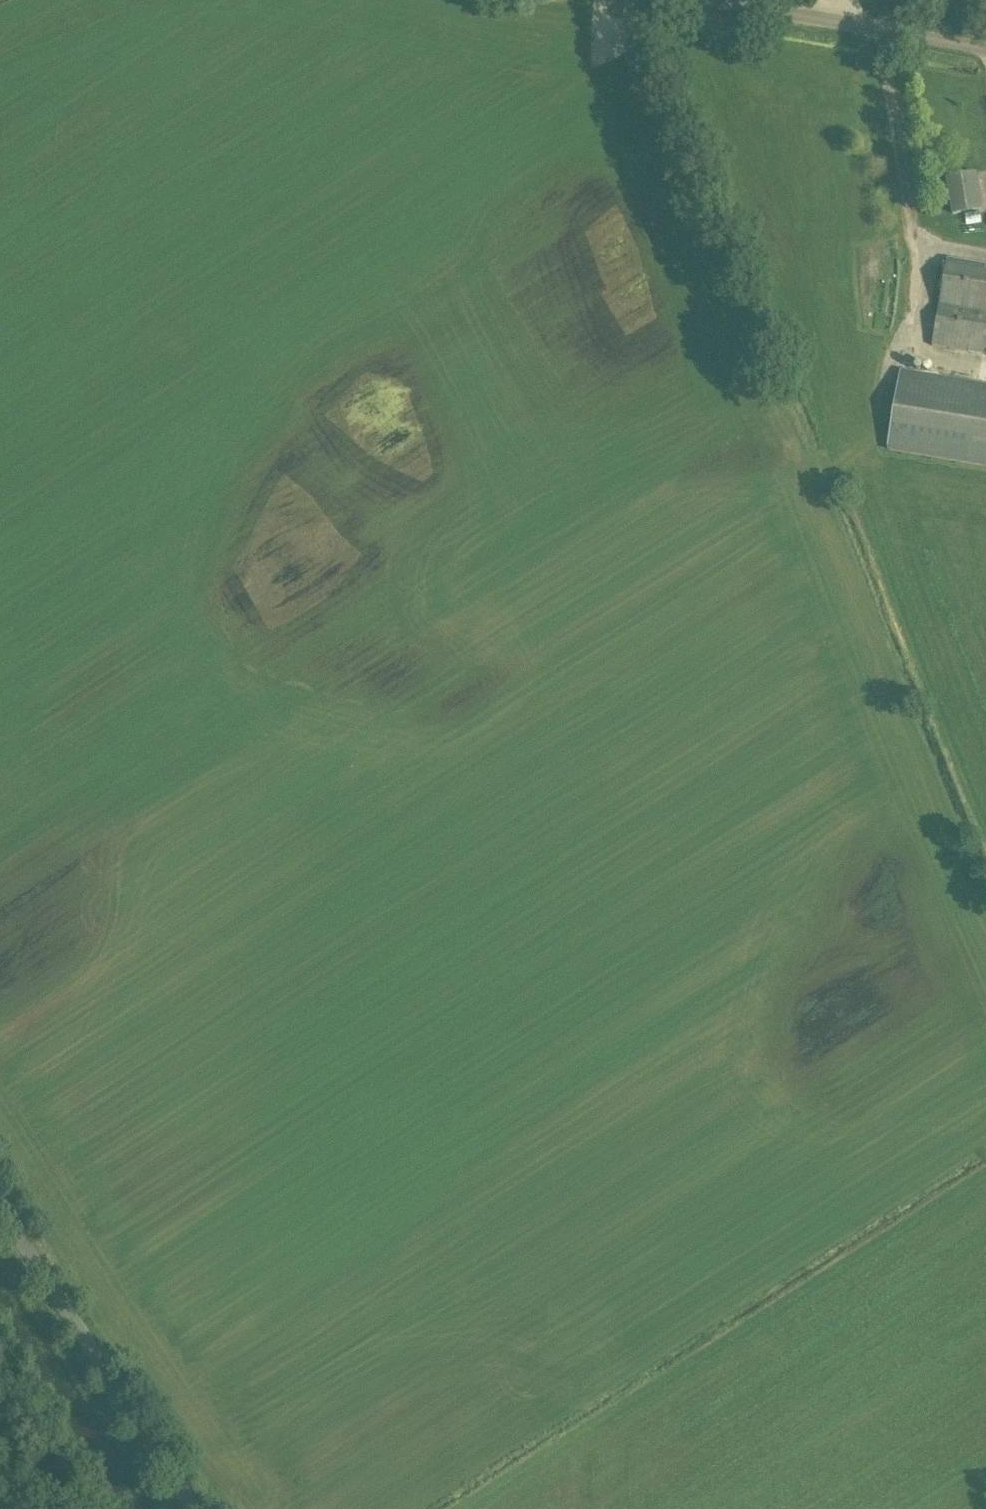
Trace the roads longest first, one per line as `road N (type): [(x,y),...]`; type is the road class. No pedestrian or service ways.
road 1 (unclassified): [(201,1508),(0,1198)]
road 2 (unclassified): [(985,50),(710,0)]

